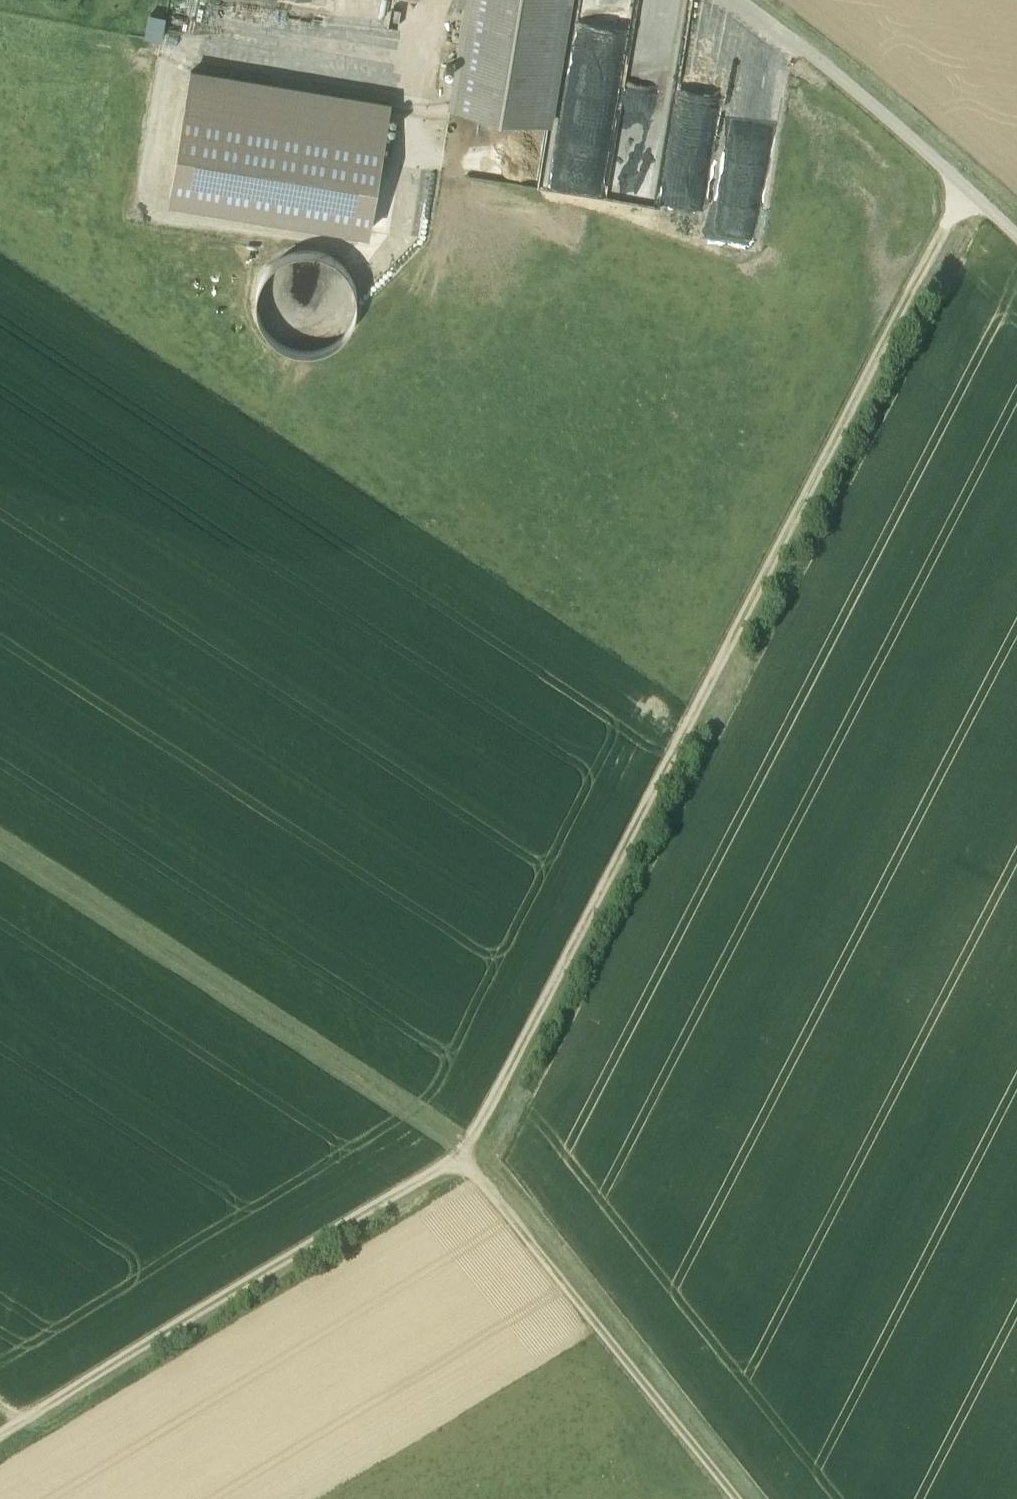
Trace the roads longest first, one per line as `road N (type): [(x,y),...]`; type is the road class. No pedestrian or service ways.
road 1 (track): [(983,213),(602,932),(463,1158)]
road 2 (track): [(463,1158),(0,1434)]
road 3 (track): [(463,1158),(738,1498)]
road 4 (track): [(983,213),(856,97),(728,0)]

